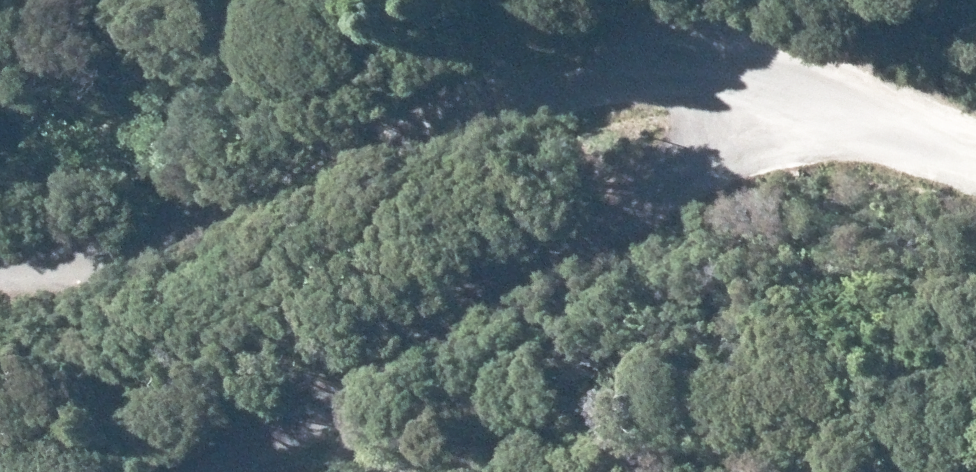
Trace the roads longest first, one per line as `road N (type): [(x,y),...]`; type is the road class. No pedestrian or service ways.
road 1 (unclassified): [(757,82),(603,65),(162,257),(0,271)]
road 2 (unclassified): [(757,82),(716,143),(233,471)]
road 3 (unclassified): [(975,158),(757,82)]

